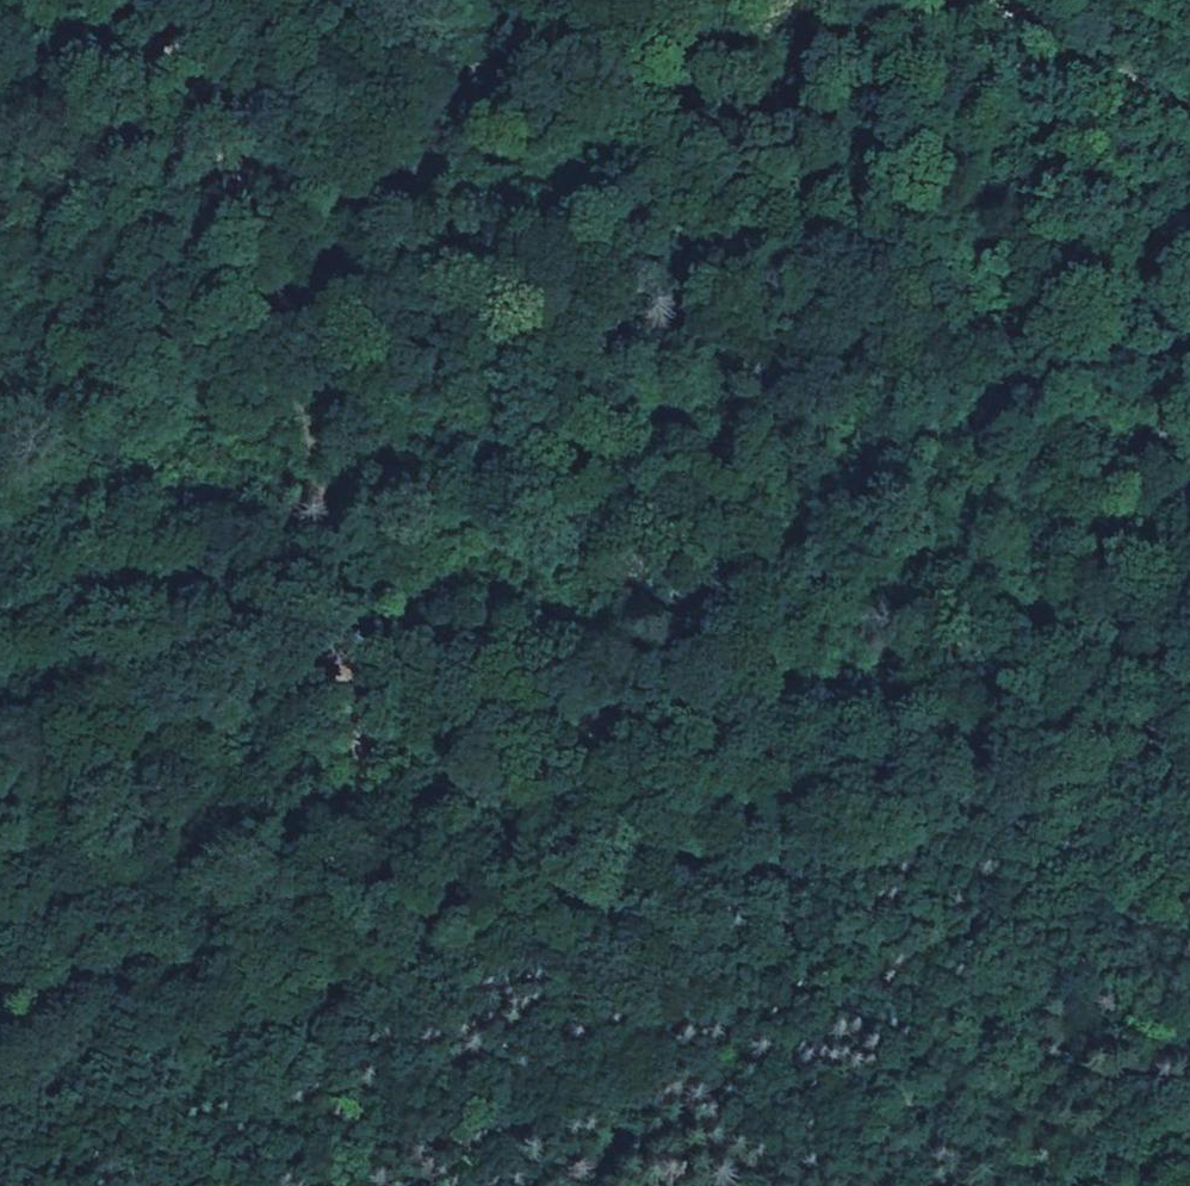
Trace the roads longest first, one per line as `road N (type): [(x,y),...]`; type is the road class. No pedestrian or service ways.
road 1 (track): [(1189,132),(1127,86),(965,0)]

